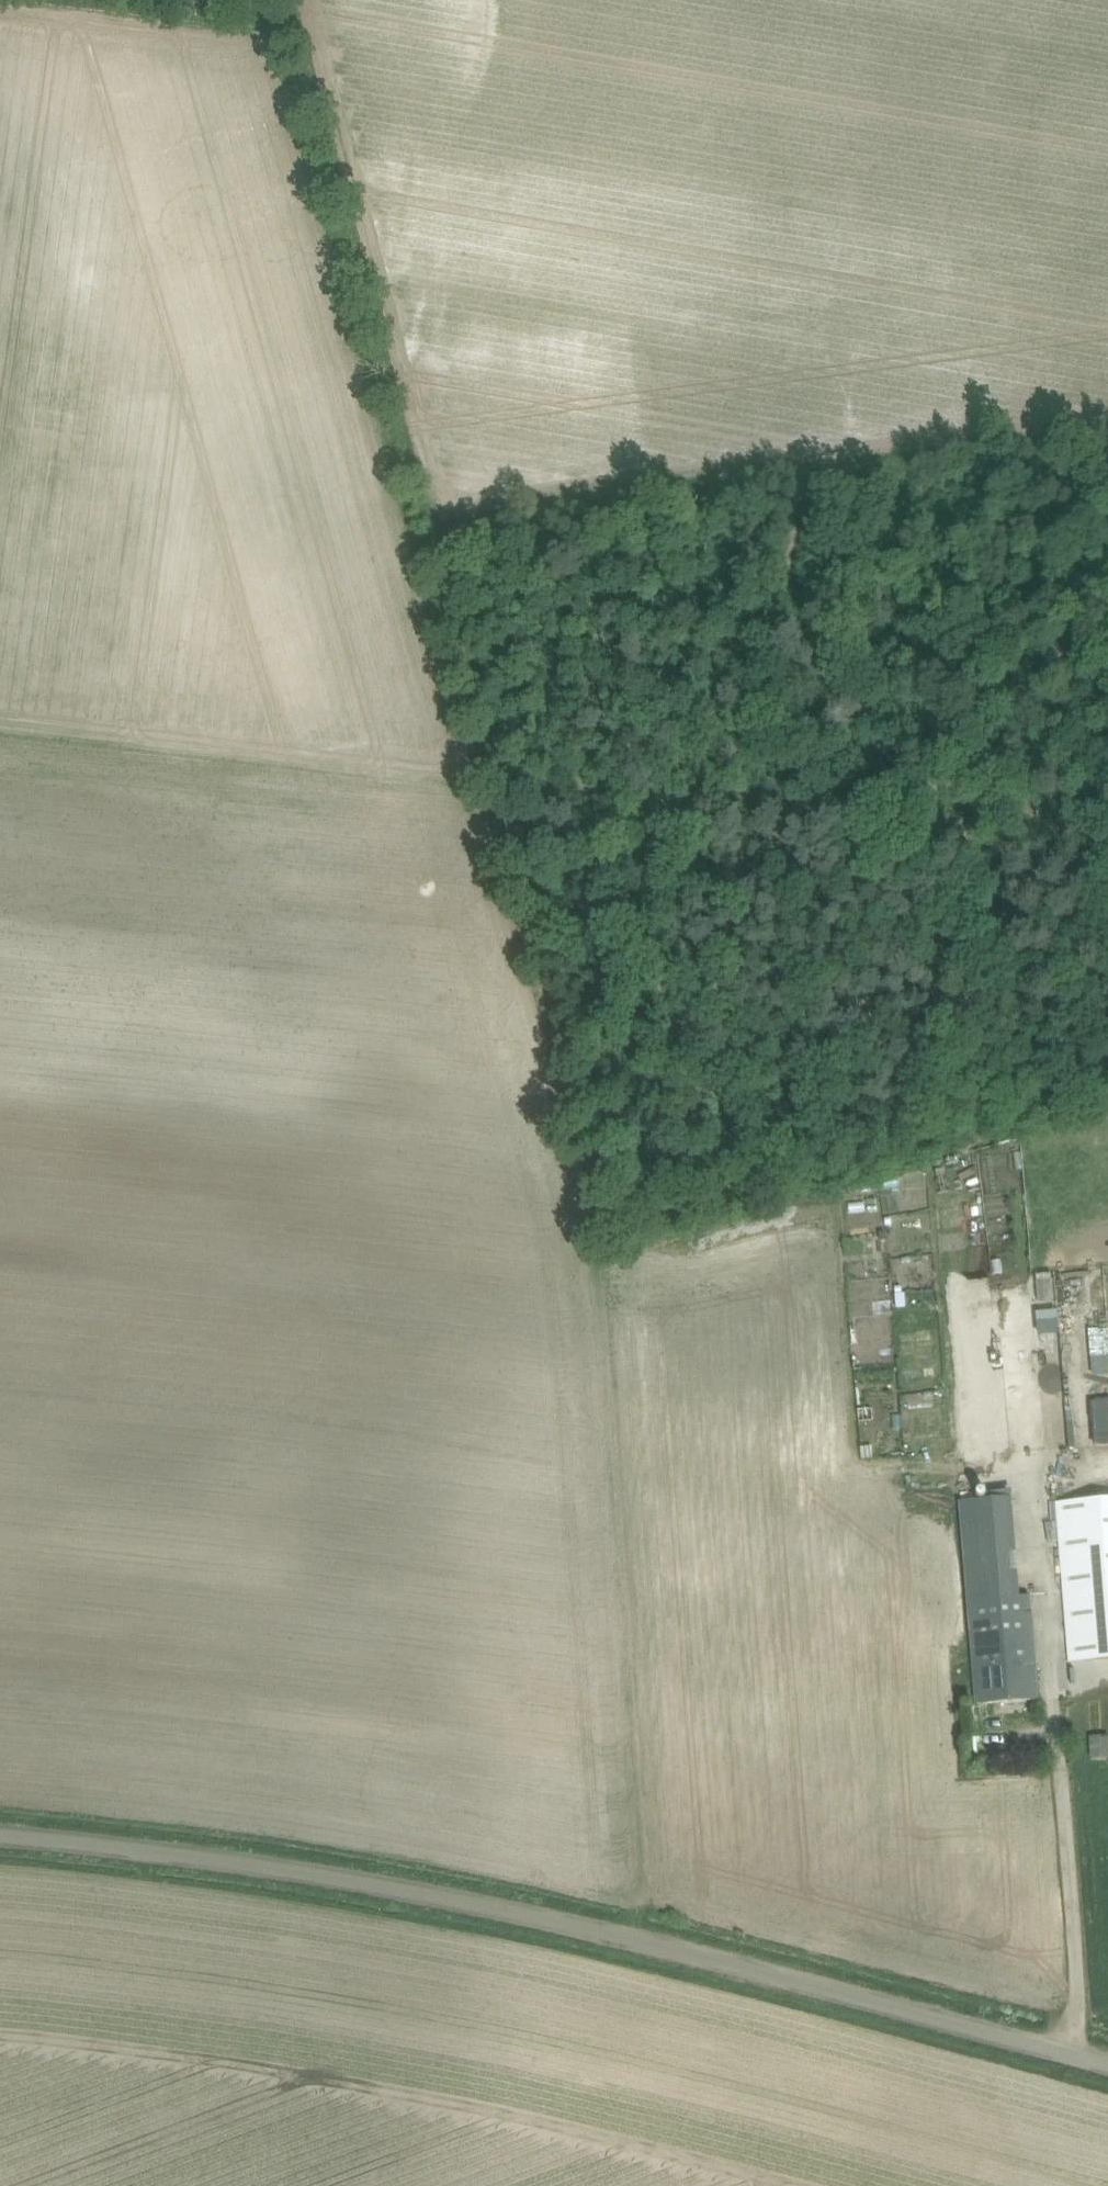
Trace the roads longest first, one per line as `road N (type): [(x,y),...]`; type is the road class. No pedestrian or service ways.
road 1 (unclassified): [(1107,2063),(492,1907),(110,1844),(0,1835)]

